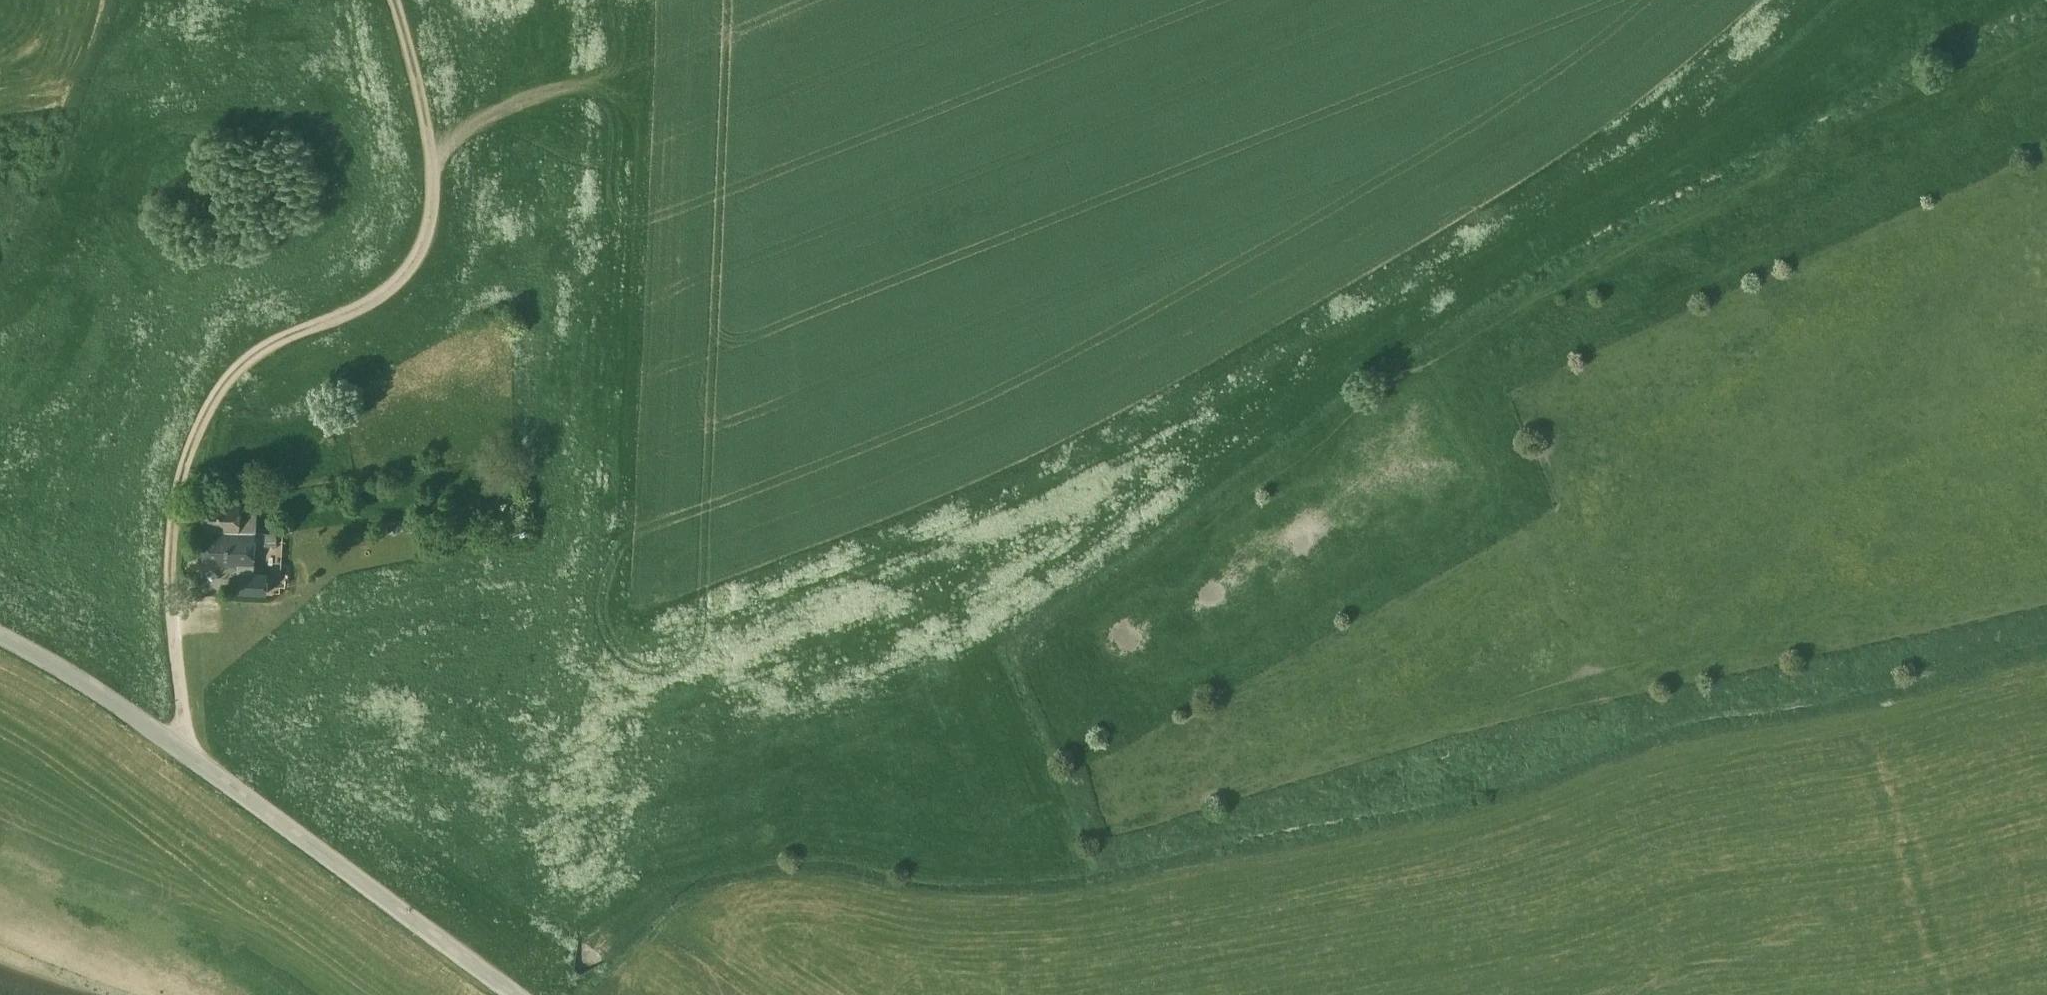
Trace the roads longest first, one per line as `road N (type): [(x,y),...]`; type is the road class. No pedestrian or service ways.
road 1 (unclassified): [(0,626),(120,699),(527,994)]

